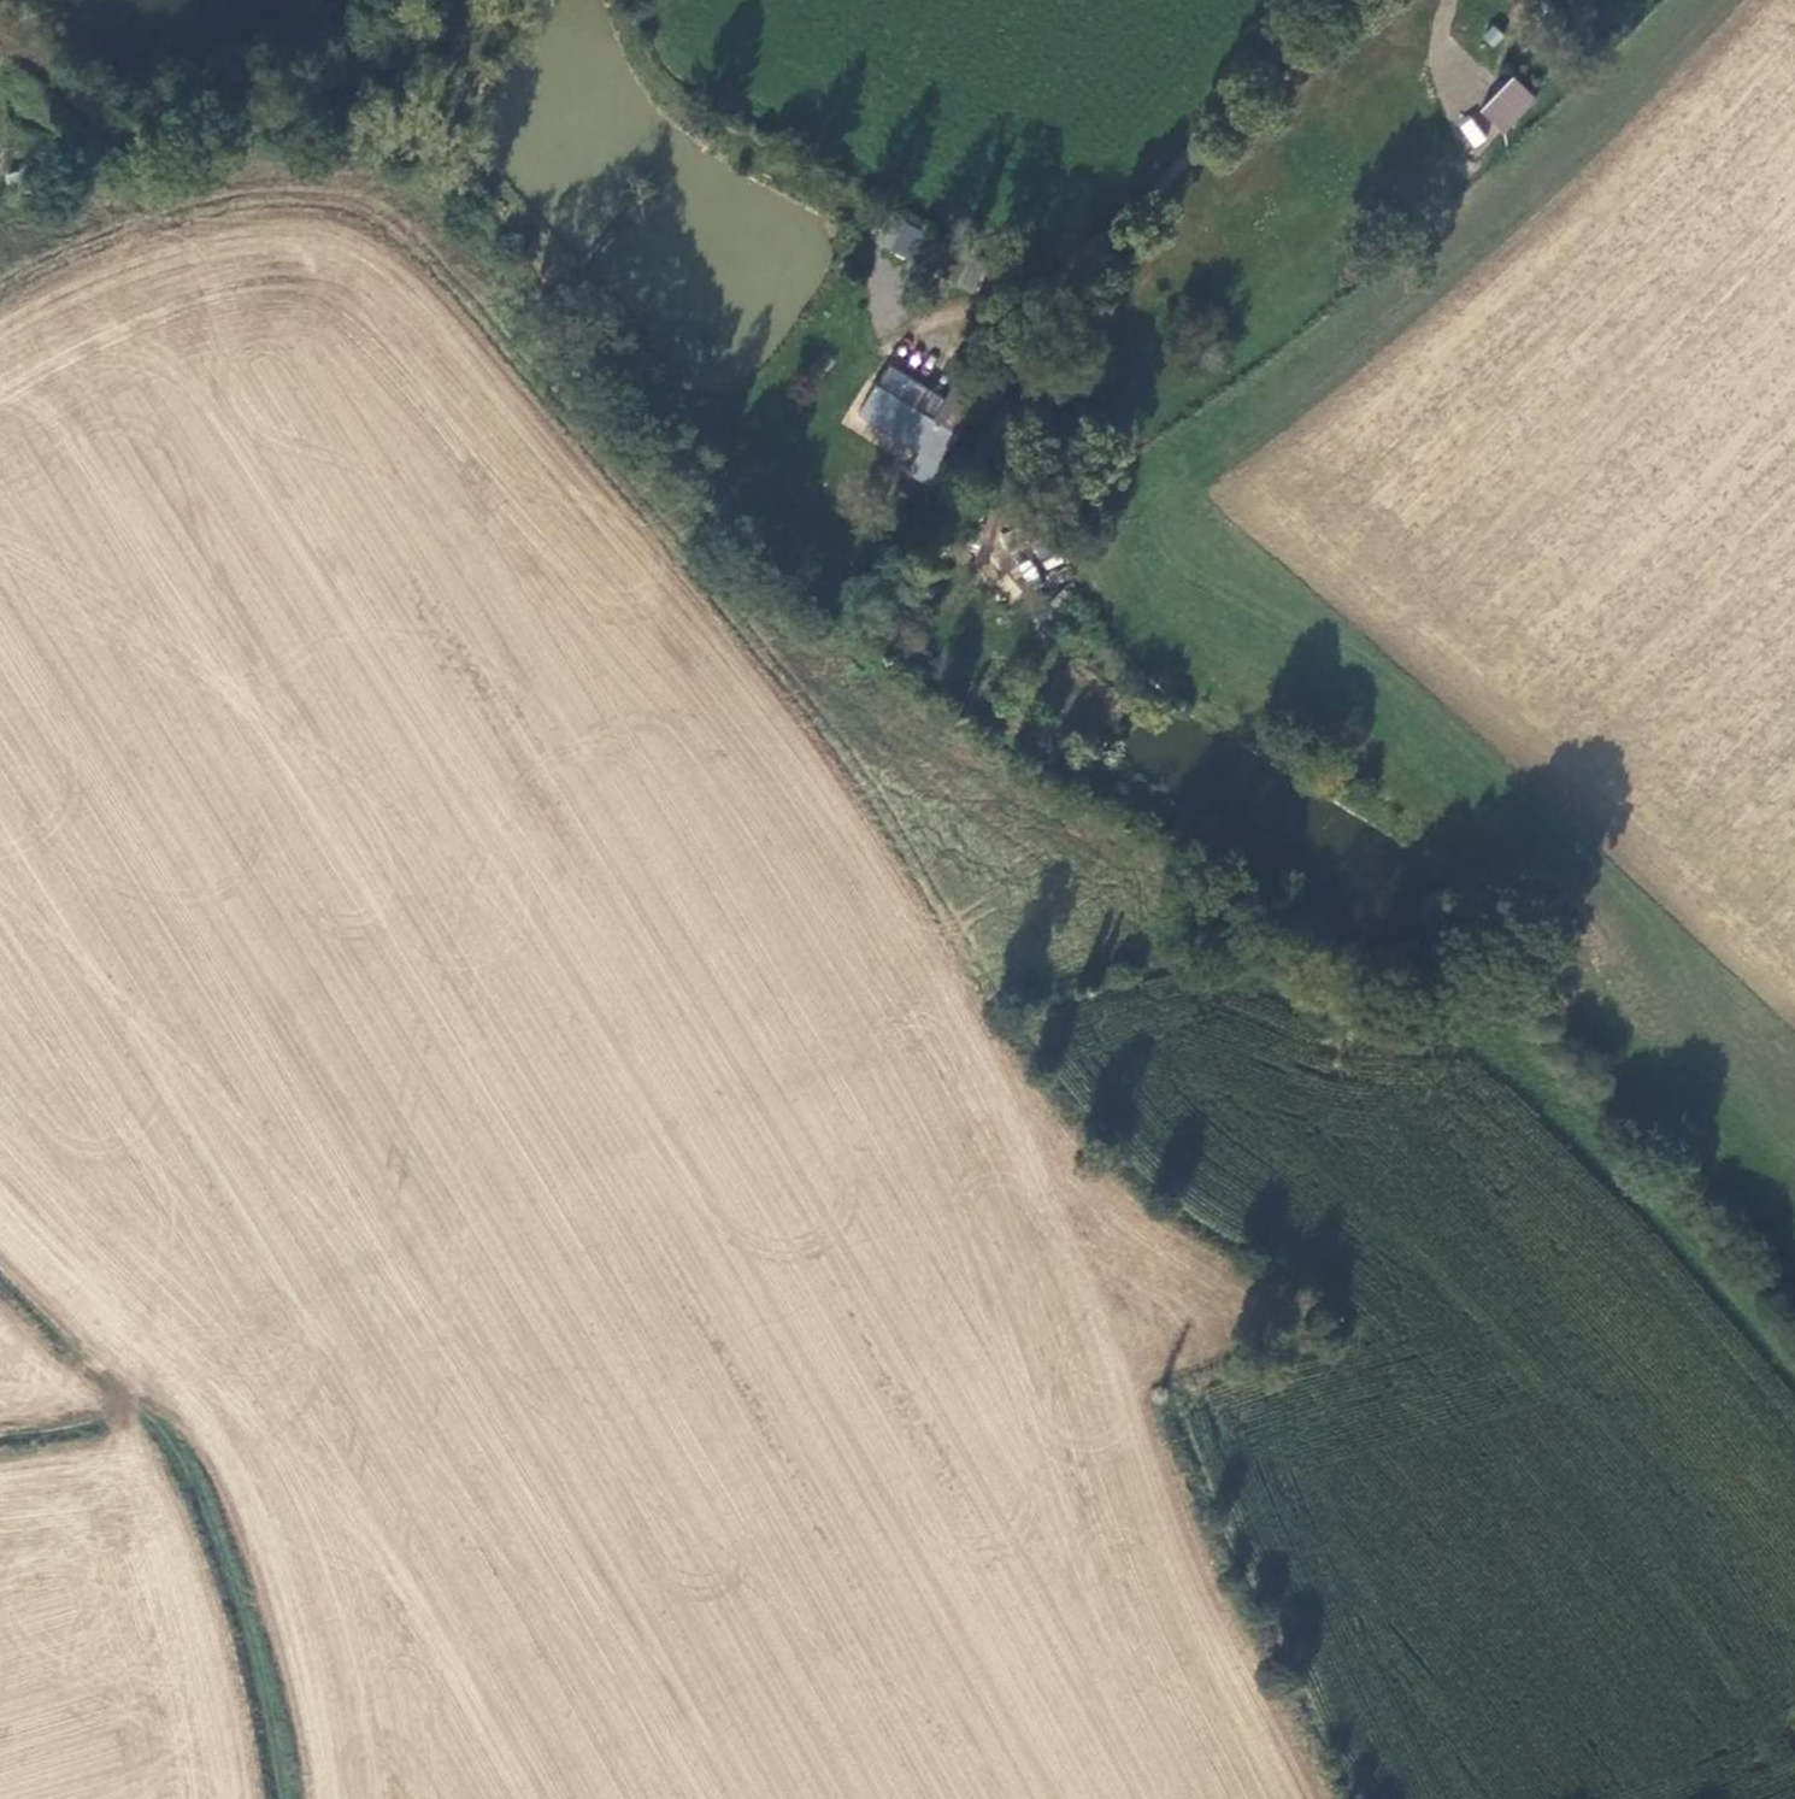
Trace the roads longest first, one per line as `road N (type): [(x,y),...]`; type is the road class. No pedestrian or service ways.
road 1 (track): [(265,1798),(247,1651),(163,1440),(135,1402)]
road 2 (track): [(135,1402),(90,1356),(0,1289)]
road 3 (track): [(135,1402),(0,1433)]

